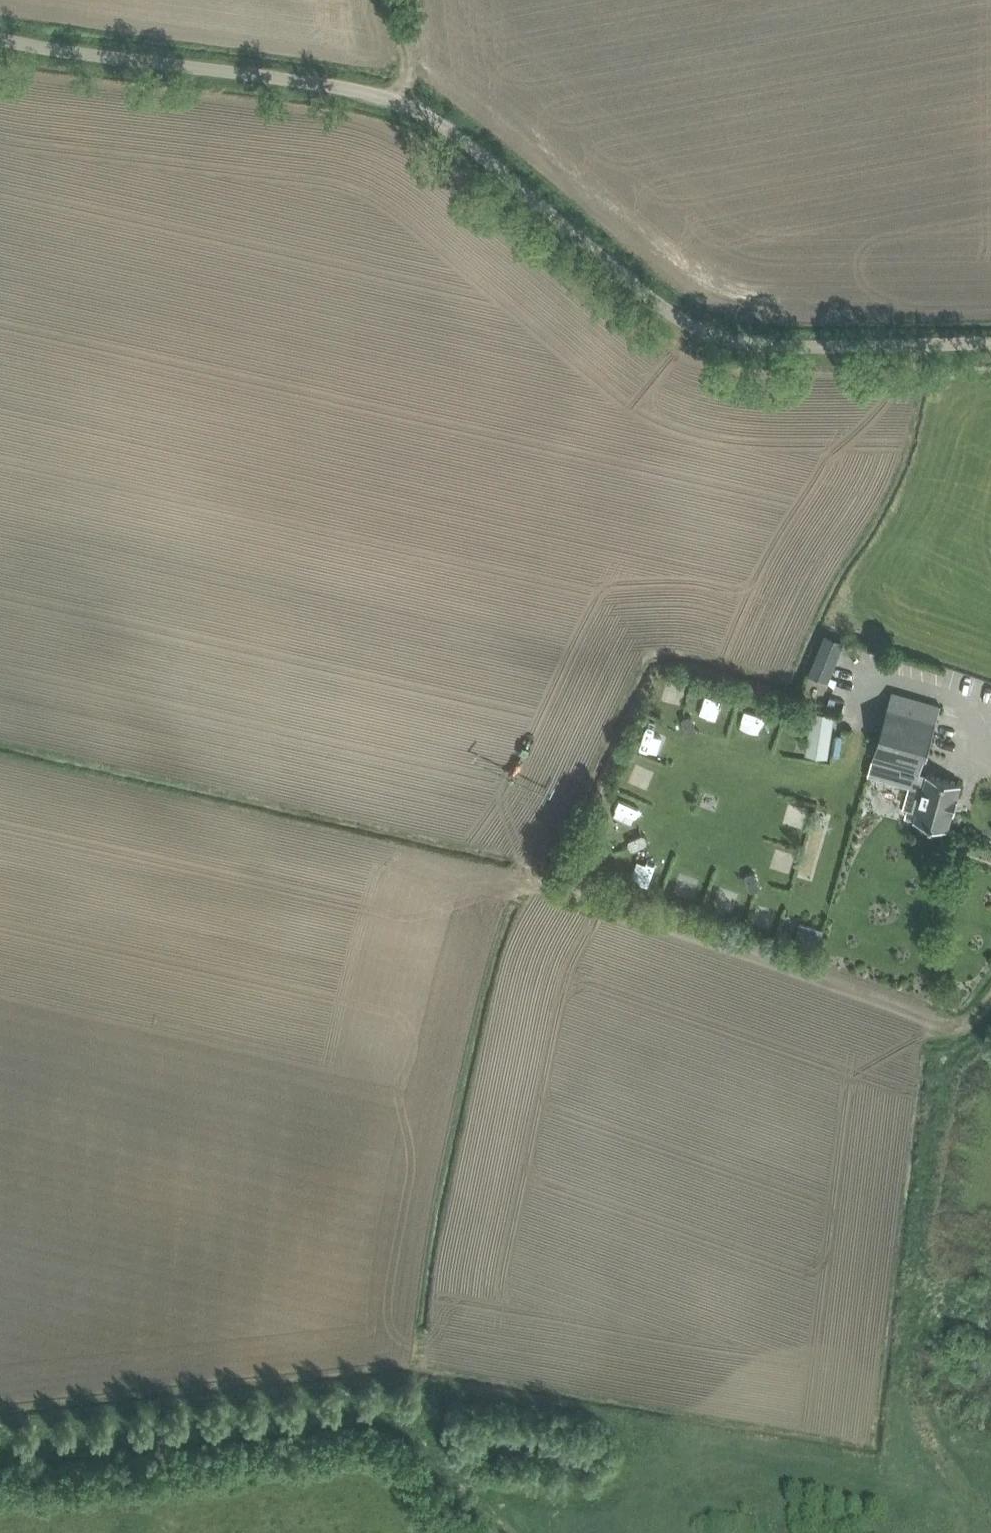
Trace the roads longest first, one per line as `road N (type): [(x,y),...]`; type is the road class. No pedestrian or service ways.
road 1 (unclassified): [(990,343),(733,340),(665,309),(442,123),(404,103),(0,40)]

